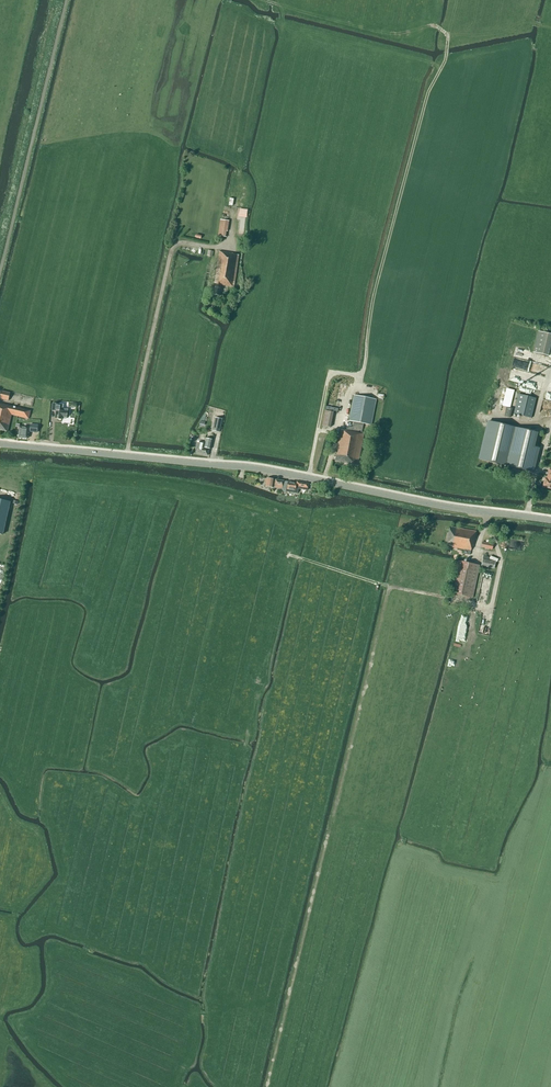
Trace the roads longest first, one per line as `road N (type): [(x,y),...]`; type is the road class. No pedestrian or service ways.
road 1 (track): [(483,529),(501,560),(492,607),(387,592),(266,1086)]
road 2 (tertiary): [(550,520),(262,469),(0,444)]
road 3 (track): [(308,478),(328,377),(362,376),(396,208),(427,93),(446,60),(448,34),(438,27)]

